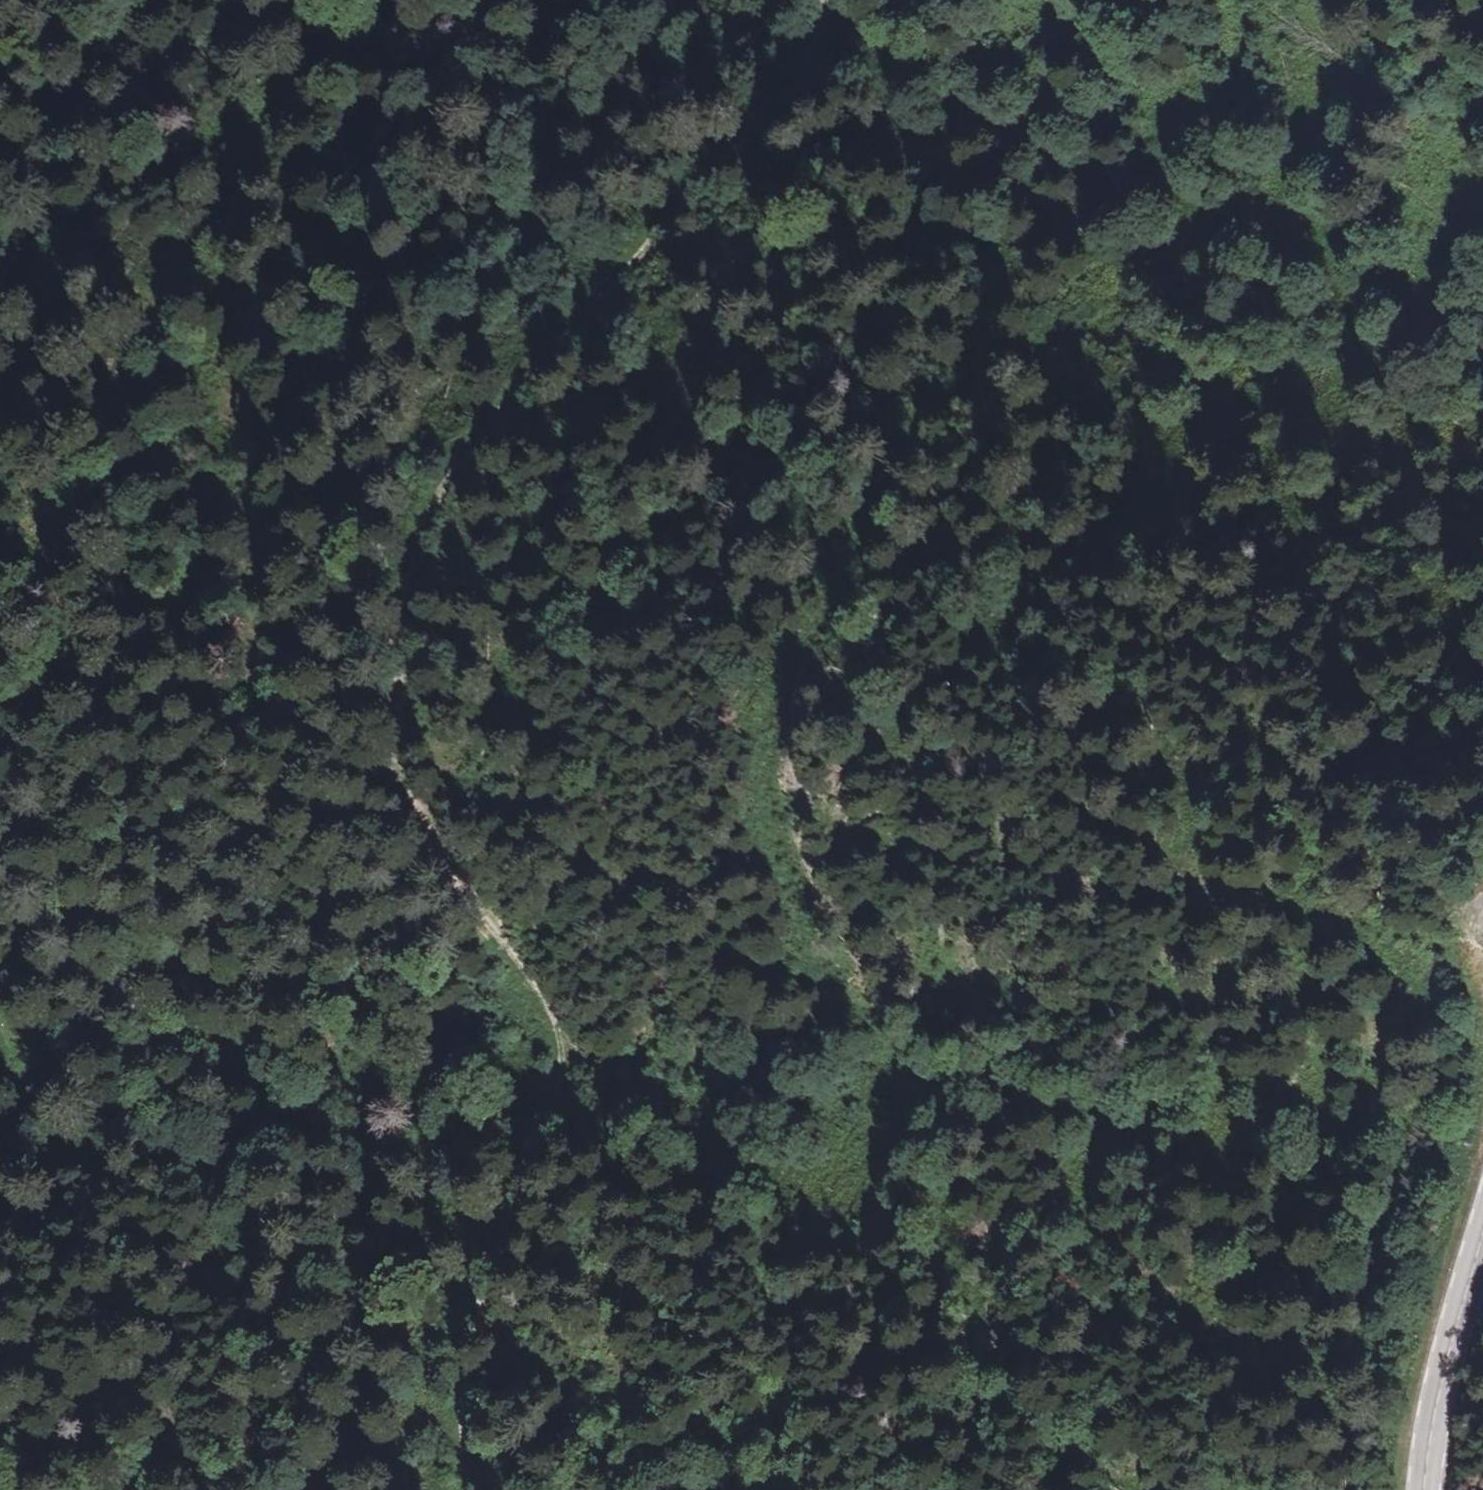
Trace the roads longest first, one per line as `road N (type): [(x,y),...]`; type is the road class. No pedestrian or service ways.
road 1 (track): [(469,1489),(456,1412),(471,1324),(510,1202),(549,1120),(558,1054),(534,985),(420,811),(398,739),(386,632),(482,425),(653,201),(795,41),(808,0)]
road 2 (secondary): [(1415,1489),(1482,1208)]

